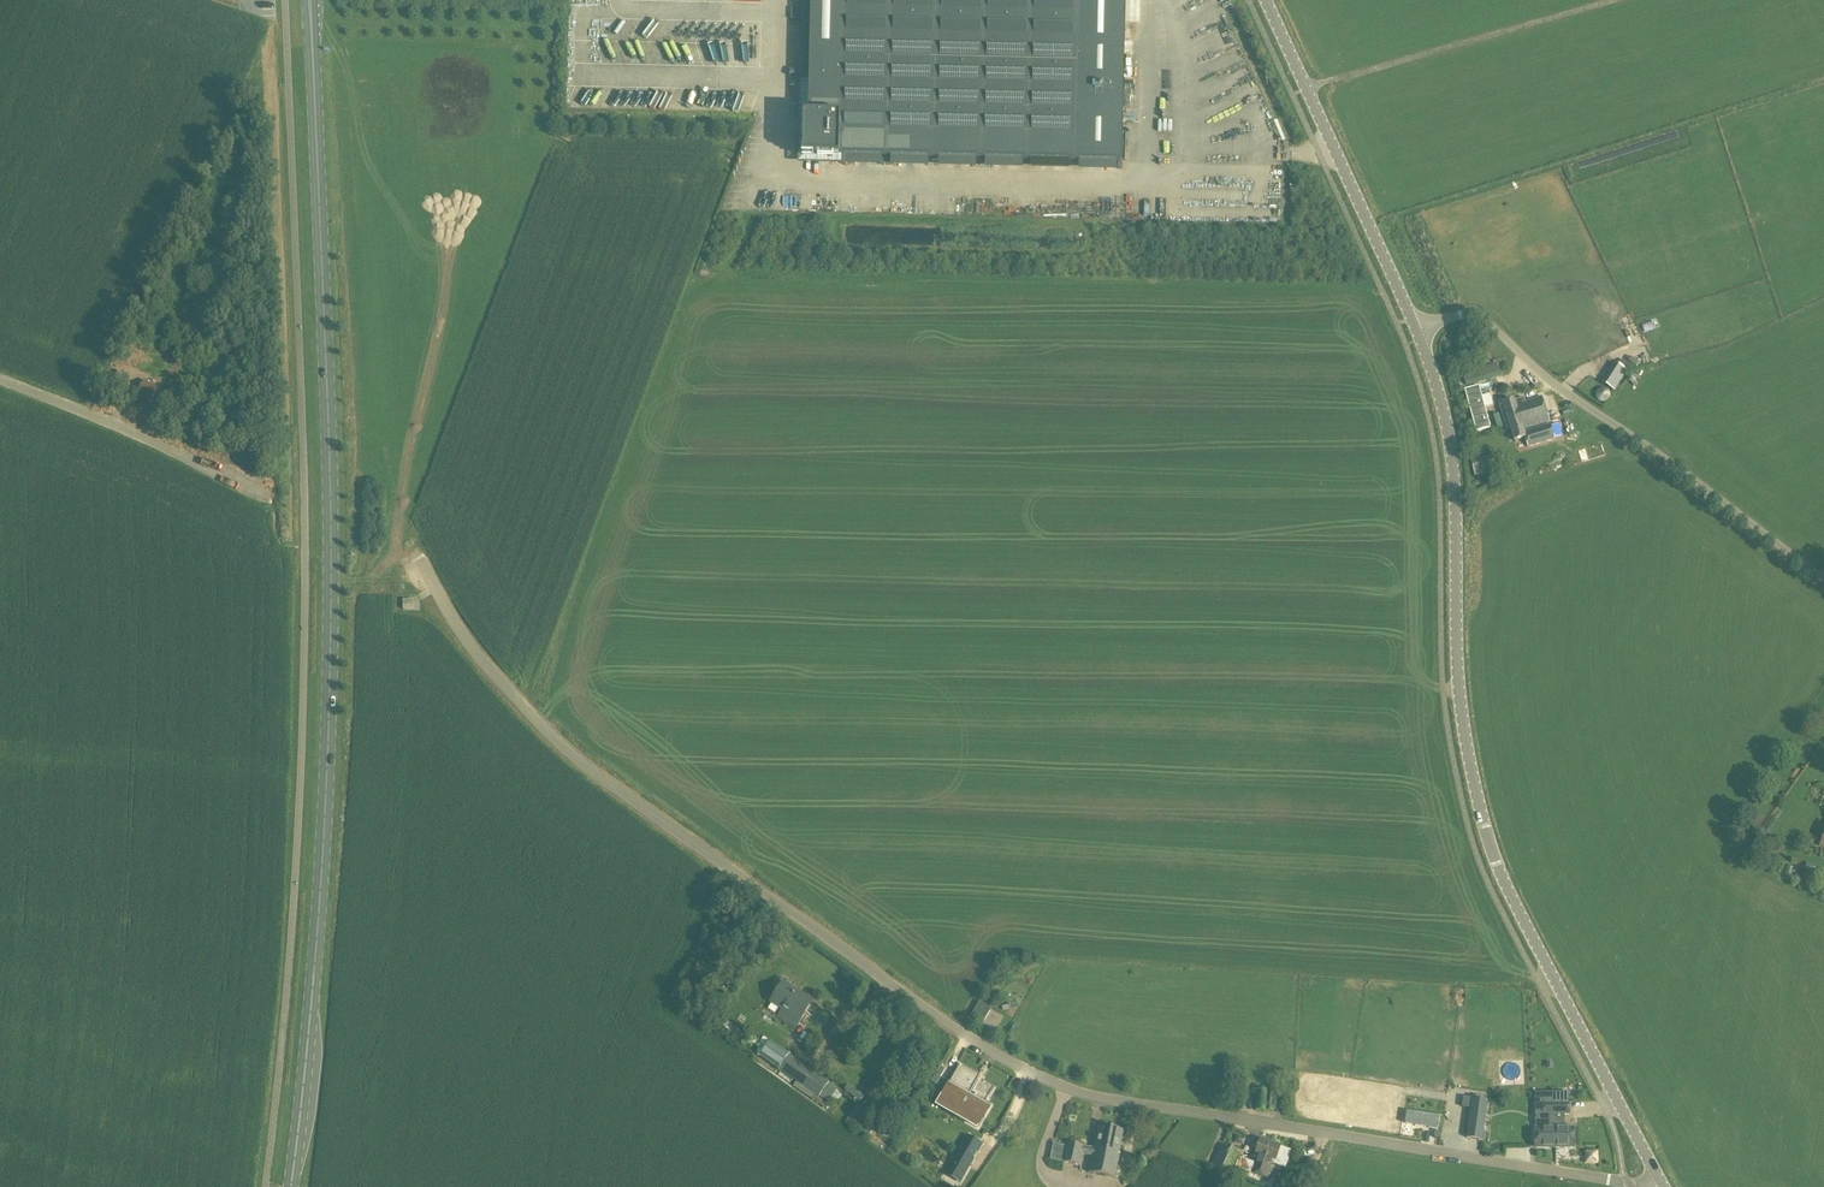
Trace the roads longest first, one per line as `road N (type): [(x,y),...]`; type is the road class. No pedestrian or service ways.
road 1 (unclassified): [(1632,1186),(1106,1098),(1046,1078),(597,779),(505,690),(414,552)]
road 2 (primary): [(291,1186),(322,901),(330,712),(332,509),(310,0)]
road 3 (tertiary): [(1666,1186),(1525,927),(1481,817),(1458,693),(1449,438),(1415,331)]
road 4 (unclassified): [(1823,582),(1569,396),(1478,318),(1415,331)]
road 5 (tertiary): [(1415,331),(1266,0)]
road 6 (unclassified): [(267,492),(0,380)]

